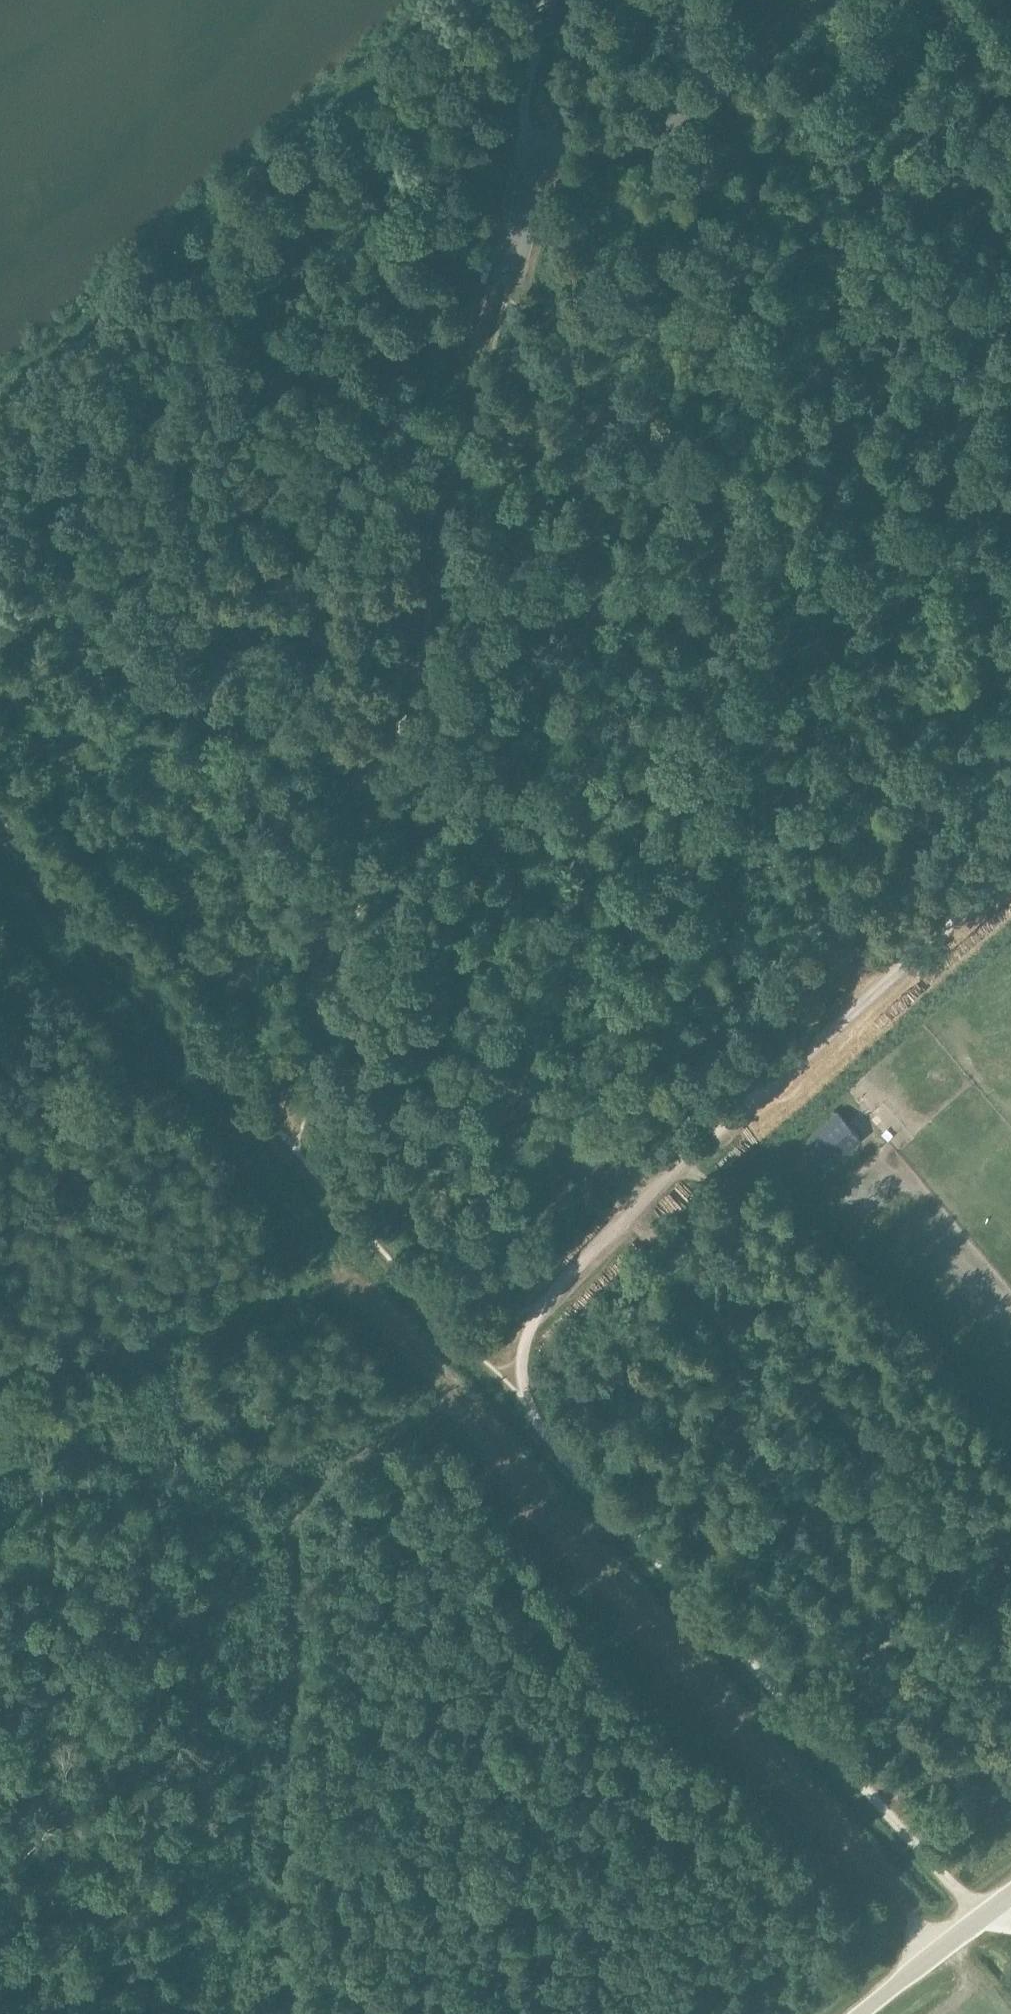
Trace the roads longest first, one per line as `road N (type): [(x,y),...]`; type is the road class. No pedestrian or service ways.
road 1 (track): [(983,1914),(517,1395),(533,1326),(569,1269),(1010,877)]
road 2 (unclassified): [(522,140),(622,150),(801,0)]
road 3 (unclassified): [(860,2013),(1010,1895)]

